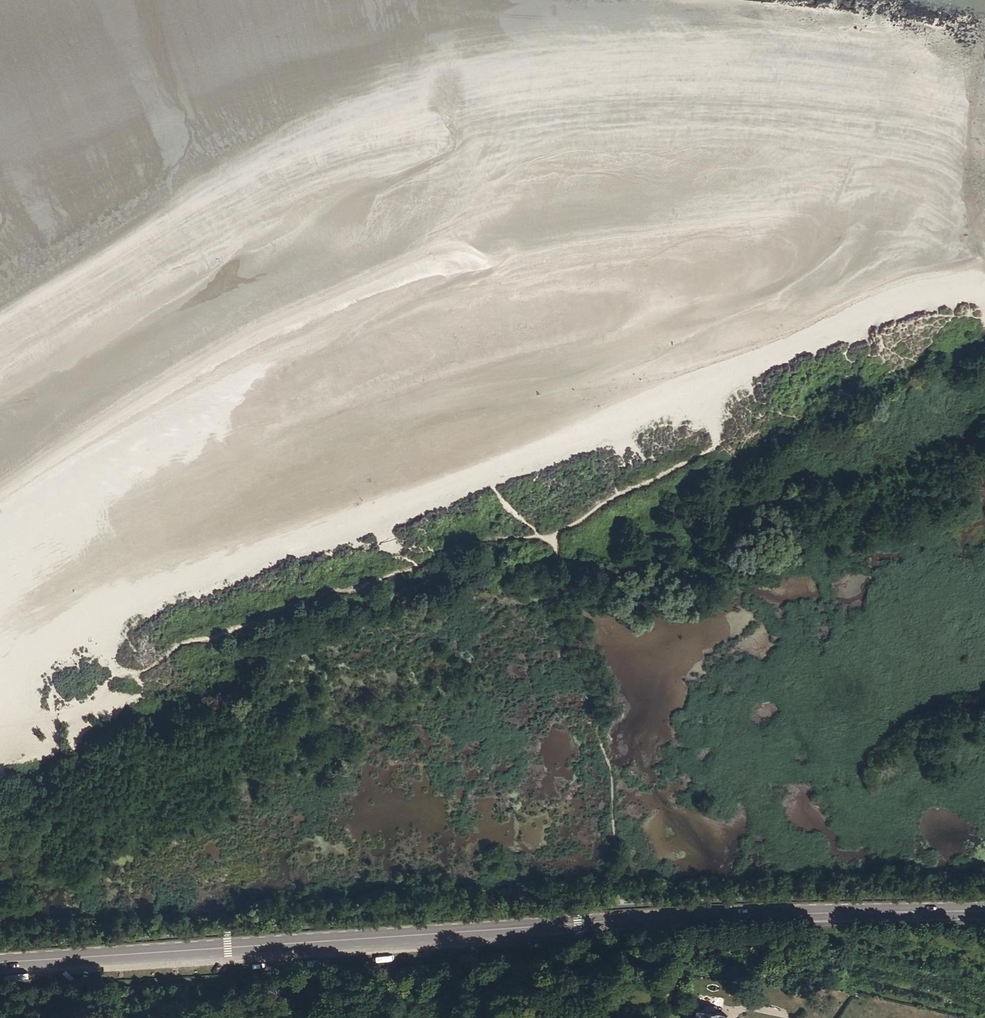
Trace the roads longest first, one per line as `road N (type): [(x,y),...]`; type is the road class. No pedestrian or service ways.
road 1 (secondary): [(0,961),(577,924),(984,910)]

